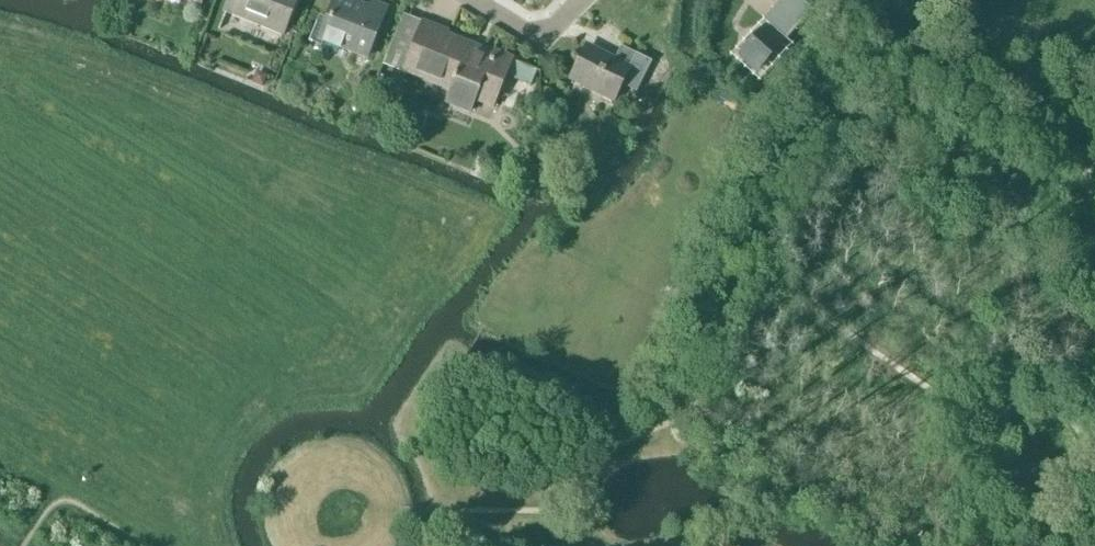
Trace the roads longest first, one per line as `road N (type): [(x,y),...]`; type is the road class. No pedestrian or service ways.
road 1 (residential): [(581,0),(548,31),(532,31),(472,0)]

